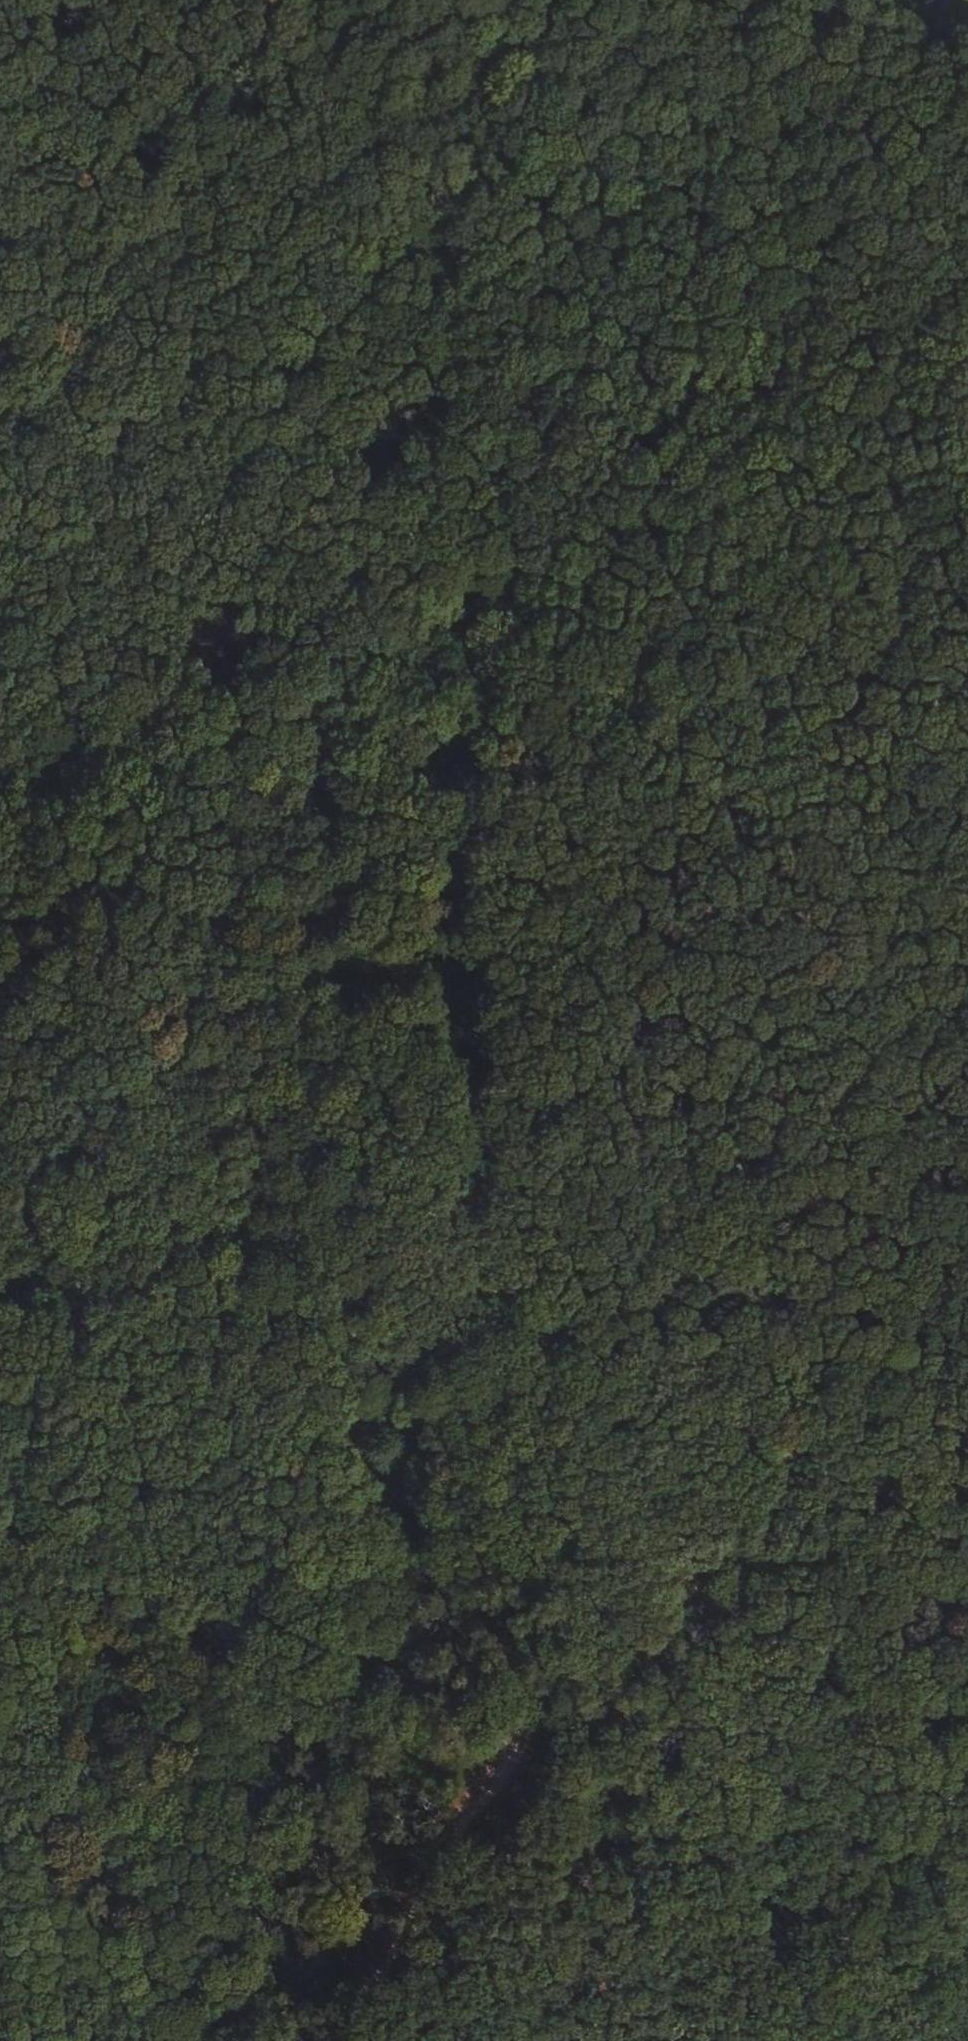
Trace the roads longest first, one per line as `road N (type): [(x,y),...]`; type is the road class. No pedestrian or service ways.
road 1 (track): [(0,381),(64,445),(248,574),(362,622),(441,670),(479,777),(482,1238),(656,1528),(619,1622),(536,1692),(378,1990),(328,2040)]
road 2 (track): [(967,766),(454,708)]
road 3 (track): [(967,1727),(656,1528)]

